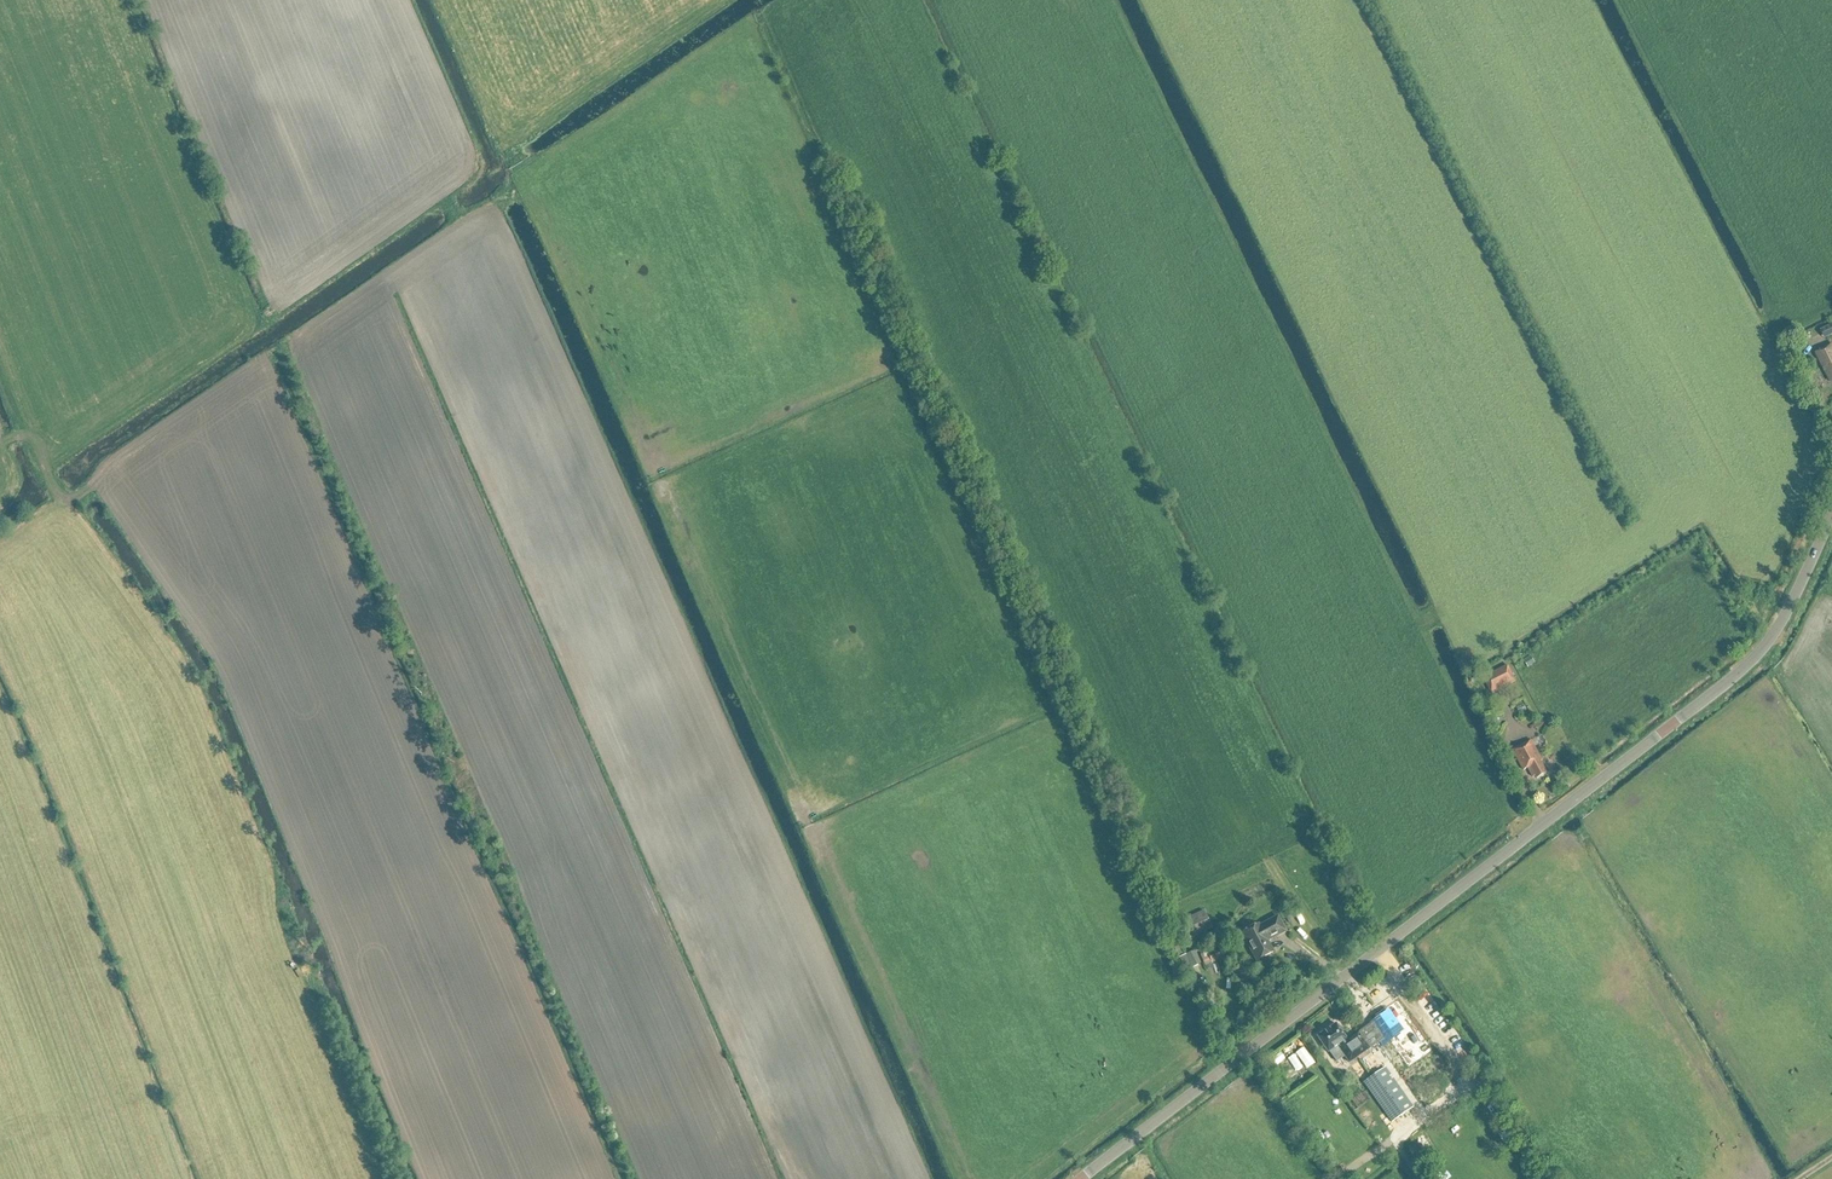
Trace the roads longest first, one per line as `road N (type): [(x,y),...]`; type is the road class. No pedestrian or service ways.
road 1 (unclassified): [(1077,1178),(1759,654),(1787,613),(1831,506)]

